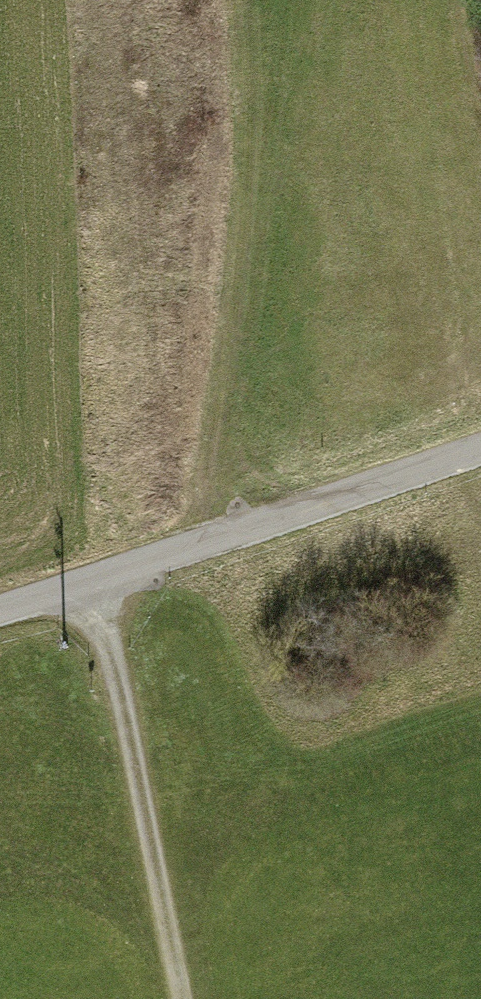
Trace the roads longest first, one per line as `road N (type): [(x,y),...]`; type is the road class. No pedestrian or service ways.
road 1 (track): [(171,555),(196,475),(206,179),(202,0)]
road 2 (residential): [(480,445),(0,616)]
road 3 (track): [(98,585),(179,998)]

